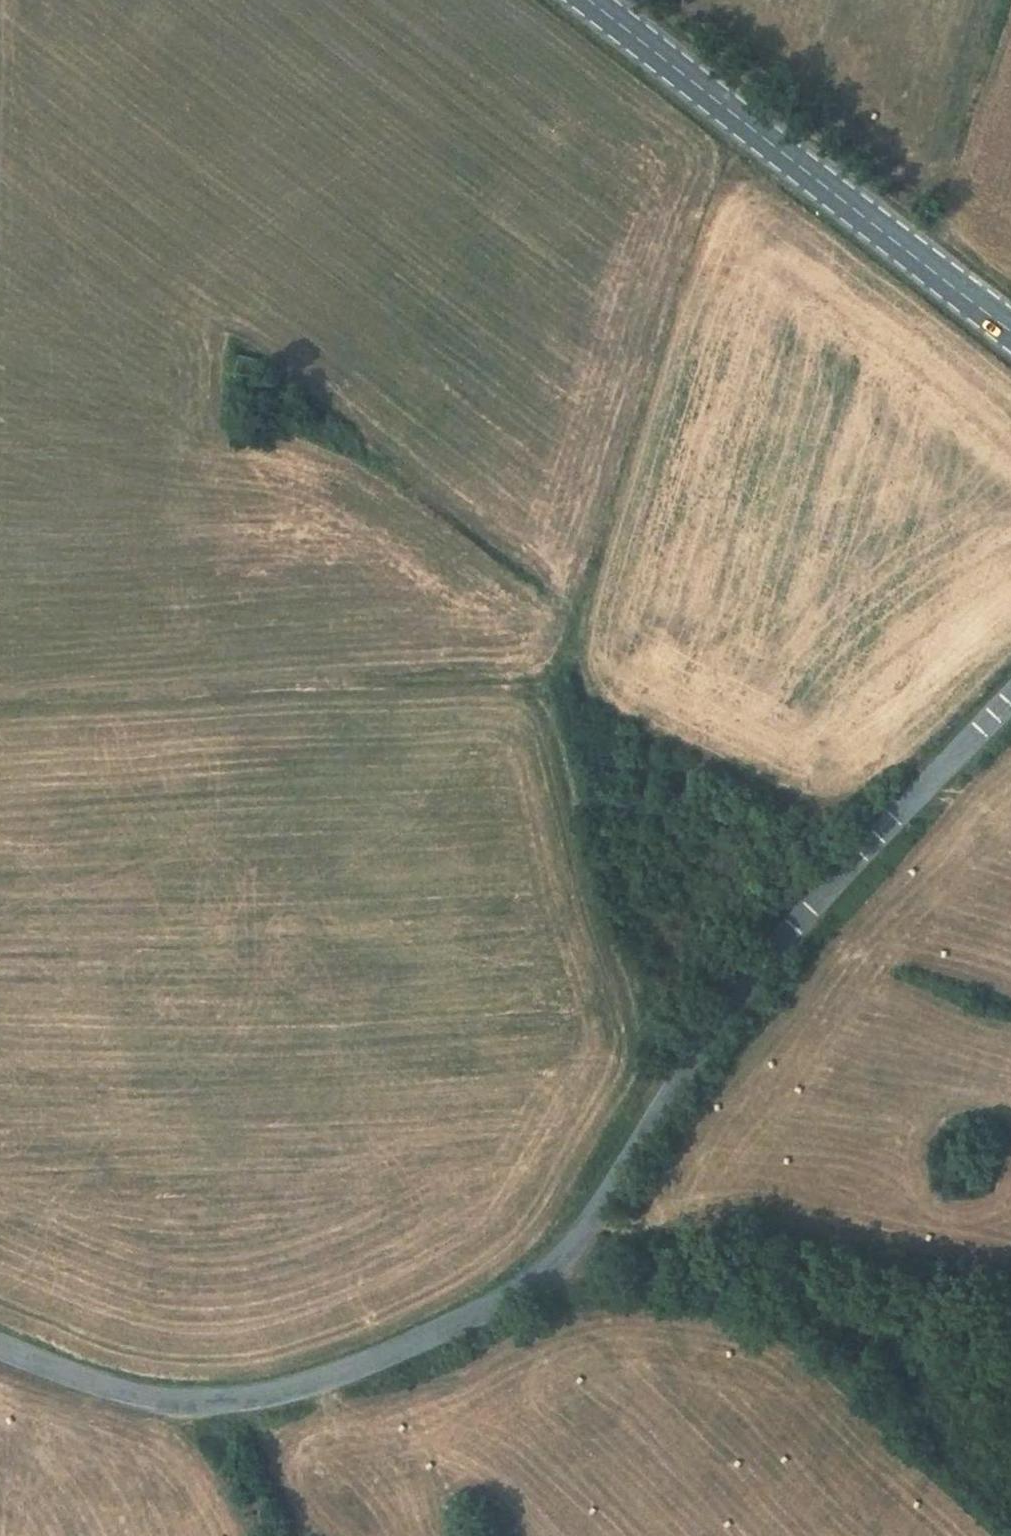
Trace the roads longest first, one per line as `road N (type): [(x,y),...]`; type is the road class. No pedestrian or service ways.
road 1 (unclassified): [(0,1345),(126,1392),(204,1402),(279,1392),(508,1301),(573,1244),(736,989),(1010,693)]
road 2 (tertiary): [(586,0),(1010,330)]
road 3 (track): [(573,1244),(1010,1312)]

